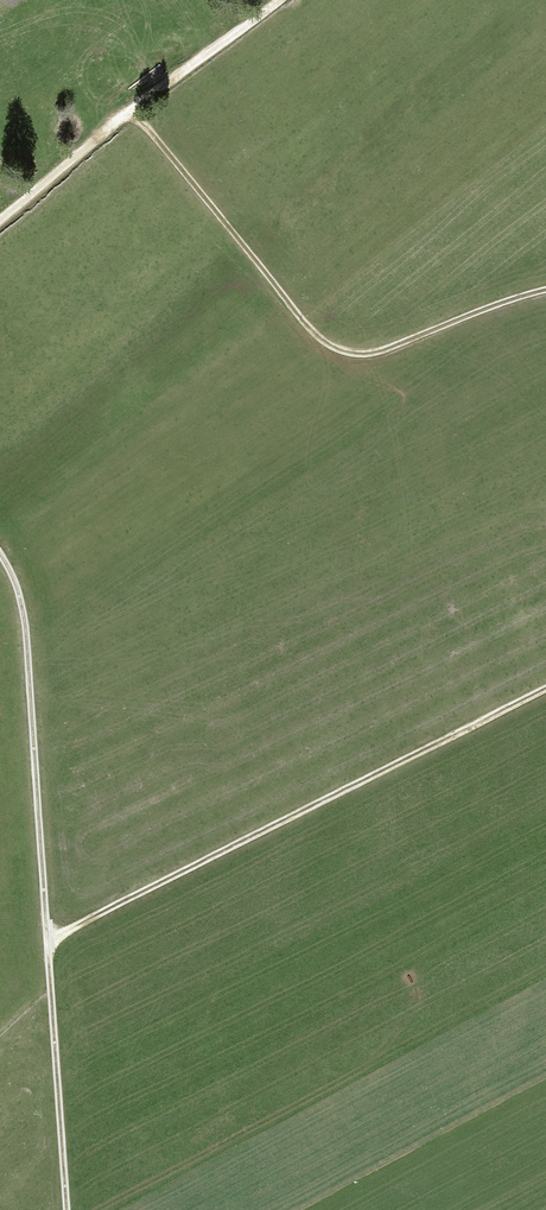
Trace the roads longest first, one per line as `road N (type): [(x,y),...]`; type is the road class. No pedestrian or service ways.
road 1 (track): [(68,1209),(26,622),(0,556)]
road 2 (track): [(51,950),(80,926),(545,694)]
road 3 (track): [(545,290),(374,353),(333,347),(128,113)]
road 4 (track): [(0,220),(284,0)]

